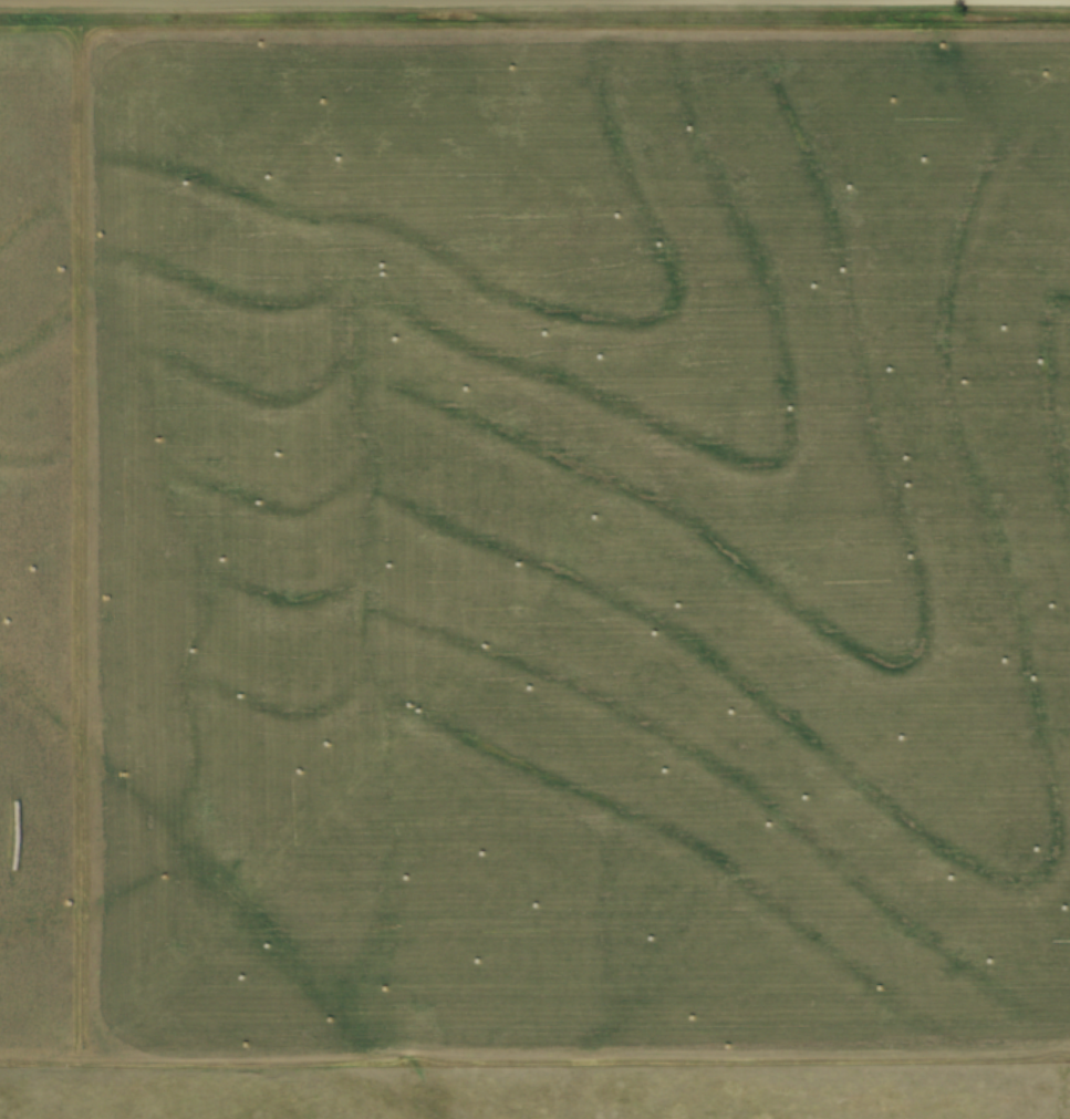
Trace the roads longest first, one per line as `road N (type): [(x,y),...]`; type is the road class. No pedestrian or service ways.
road 1 (residential): [(1069,2),(0,6)]

